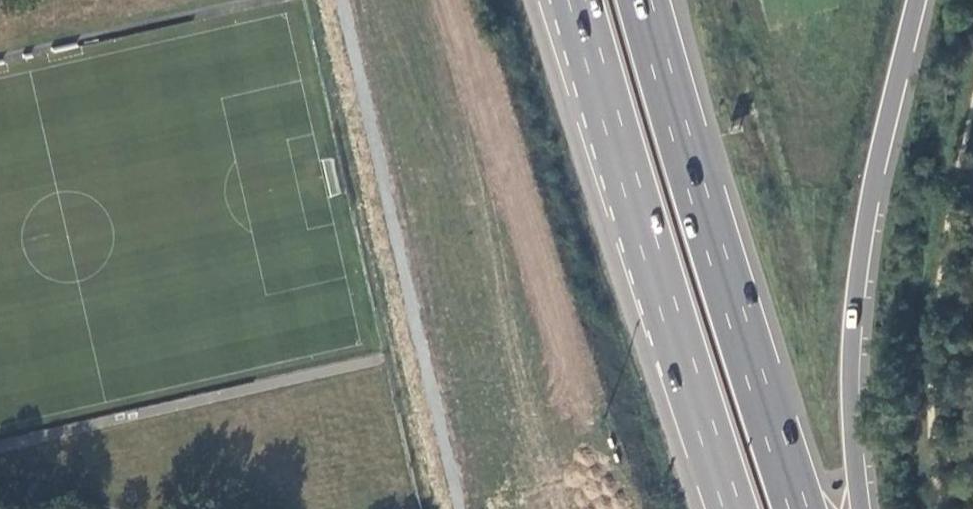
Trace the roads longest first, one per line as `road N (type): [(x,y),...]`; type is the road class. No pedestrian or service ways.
road 1 (trunk): [(800,508),(642,0)]
road 2 (trunk): [(585,0),(683,368),(733,508)]
road 3 (trunk): [(861,508),(852,317),(872,190),(919,0)]

